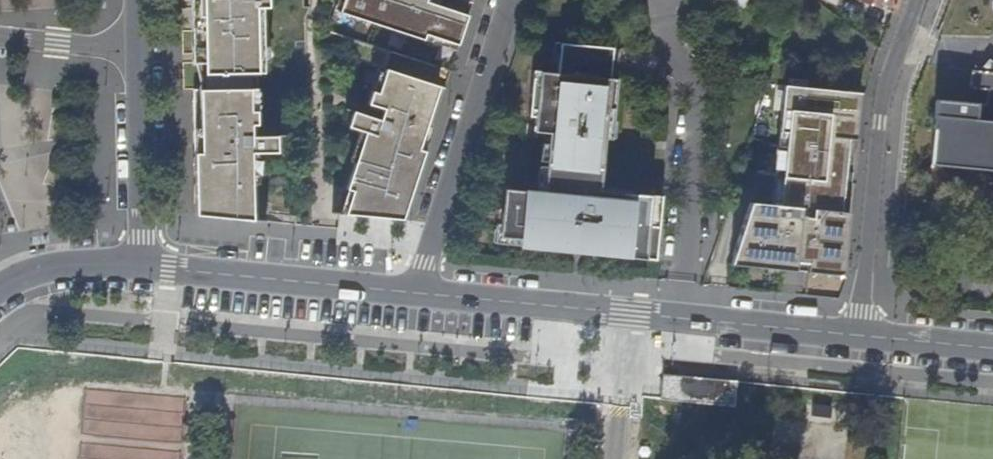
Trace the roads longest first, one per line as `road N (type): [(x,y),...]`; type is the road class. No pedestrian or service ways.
road 1 (residential): [(861,336),(885,96),(917,0)]
road 2 (residential): [(682,317),(703,99),(665,0)]
road 3 (residential): [(419,292),(514,0)]
road 4 (tertiary): [(419,292),(140,269)]
road 5 (tertiary): [(682,317),(419,292)]
road 6 (residential): [(142,57),(140,269)]
road 7 (tertiary): [(861,336),(682,317)]
road 8 (tertiary): [(140,269),(45,270),(0,294)]
road 9 (residential): [(142,57),(0,38)]
road 10 (tertiary): [(992,351),(861,336)]

